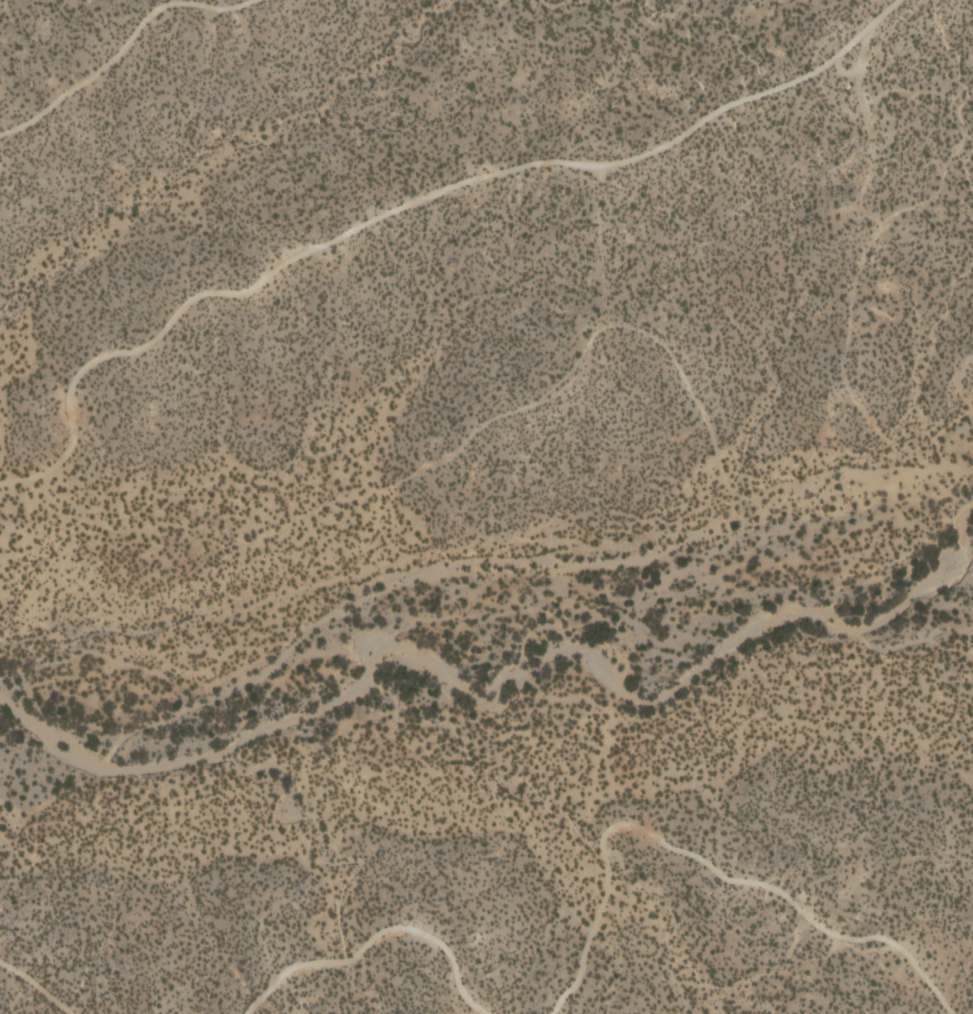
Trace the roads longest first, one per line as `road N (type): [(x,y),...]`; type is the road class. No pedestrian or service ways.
road 1 (track): [(894,0),(814,69),(728,104),(650,151),(605,167),(542,160),(490,173),(287,254),(246,291),(201,292),(135,349),(96,355),(75,372),(58,463),(0,480)]
road 2 (track): [(958,1013),(906,951),(869,936),(839,938),(787,894),(714,870),(669,839),(623,825),(605,829),(602,885),(582,965),(550,1013)]
road 3 (track): [(485,1013),(461,989),(445,949),(408,931),(377,935),(353,959),(299,969),(247,1013)]

